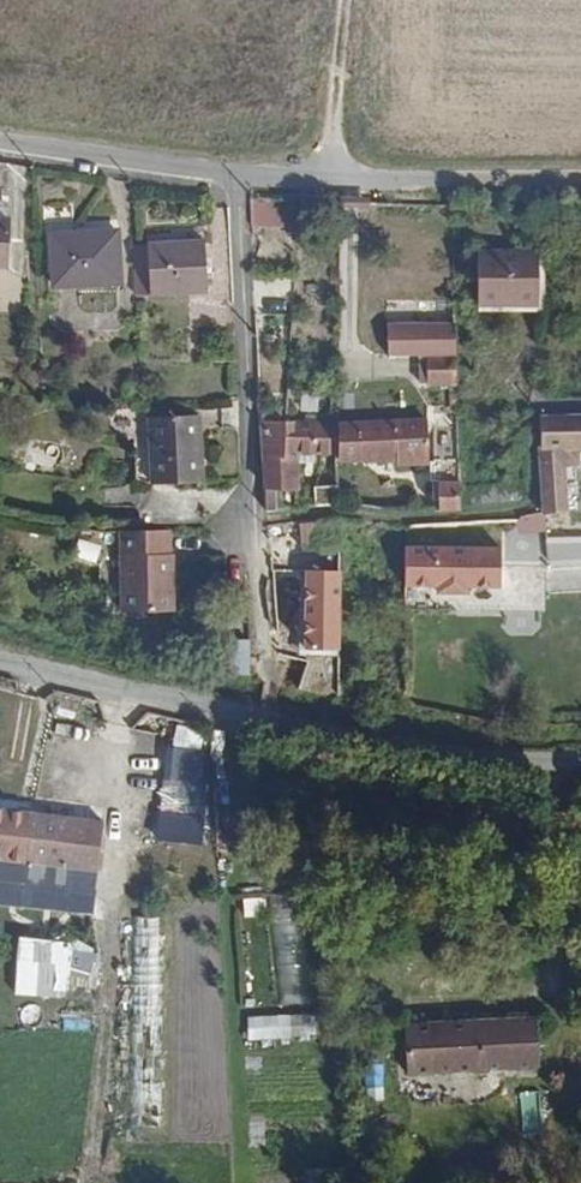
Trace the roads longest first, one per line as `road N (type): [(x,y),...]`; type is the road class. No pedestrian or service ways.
road 1 (residential): [(0,657),(495,761),(580,763)]
road 2 (unclassified): [(256,520),(237,172)]
road 3 (unclassified): [(237,172),(580,179)]
road 4 (unclassified): [(0,511),(61,527),(256,520)]
road 5 (unclassified): [(0,140),(237,172)]
road 6 (track): [(351,0),(334,178)]
road 7 (unclassified): [(269,664),(256,520)]

